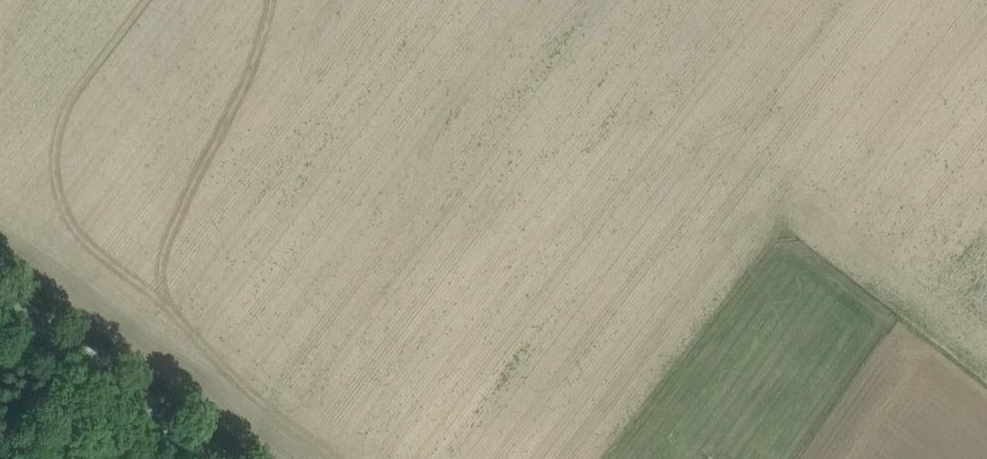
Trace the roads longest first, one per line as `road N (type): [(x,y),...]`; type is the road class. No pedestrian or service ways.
road 1 (tertiary): [(238,458),(0,280)]

